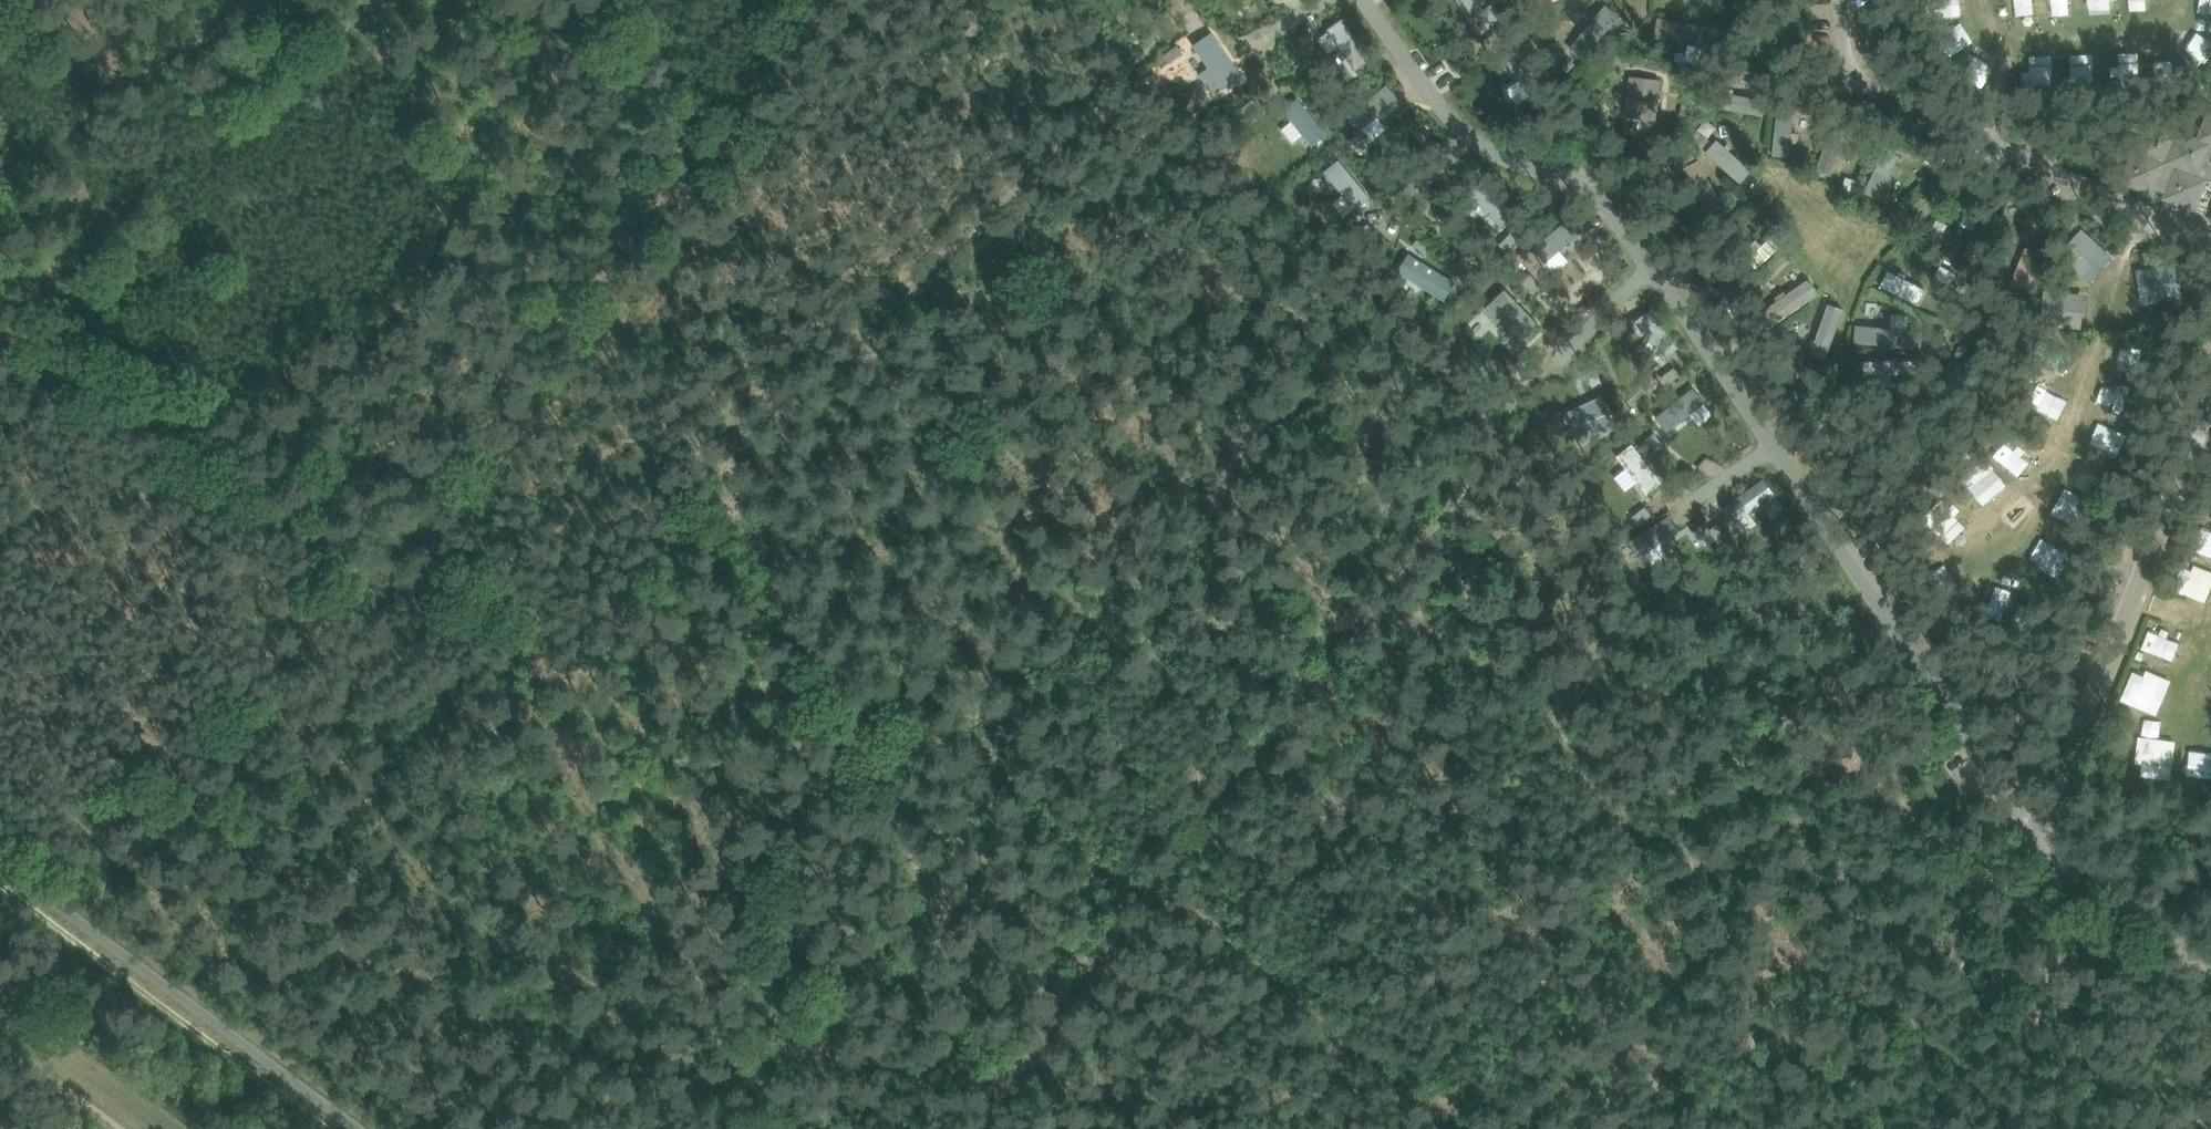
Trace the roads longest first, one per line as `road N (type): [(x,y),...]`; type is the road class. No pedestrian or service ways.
road 1 (track): [(0,344),(371,609),(451,623),(517,676),(591,623),(659,555),(716,473),(715,405),(814,363),(966,243),(1073,137),(1178,0)]
road 2 (track): [(71,324),(318,500),(399,510),(481,535),(540,590),(716,473),(795,661),(994,1073),(974,1128)]
road 3 (track): [(994,1073),(1631,268)]
road 4 (track): [(1631,268),(2040,833)]
road 5 (track): [(1503,1128),(1537,1071),(1595,1017),(1680,964),(1842,888),(2000,827),(2040,833)]
road 6 (track): [(2040,833),(2058,811),(2210,383)]
road 7 (track): [(2210,236),(1845,70),(1838,0)]
road 8 (track): [(1770,1128),(2078,876),(2040,833)]
road 9 (track): [(0,882),(329,1128)]
road 10 (track): [(1456,0),(1631,268)]
road 11 (track): [(2078,876),(2210,971)]
road 12 (track): [(0,193),(28,266),(71,324)]

